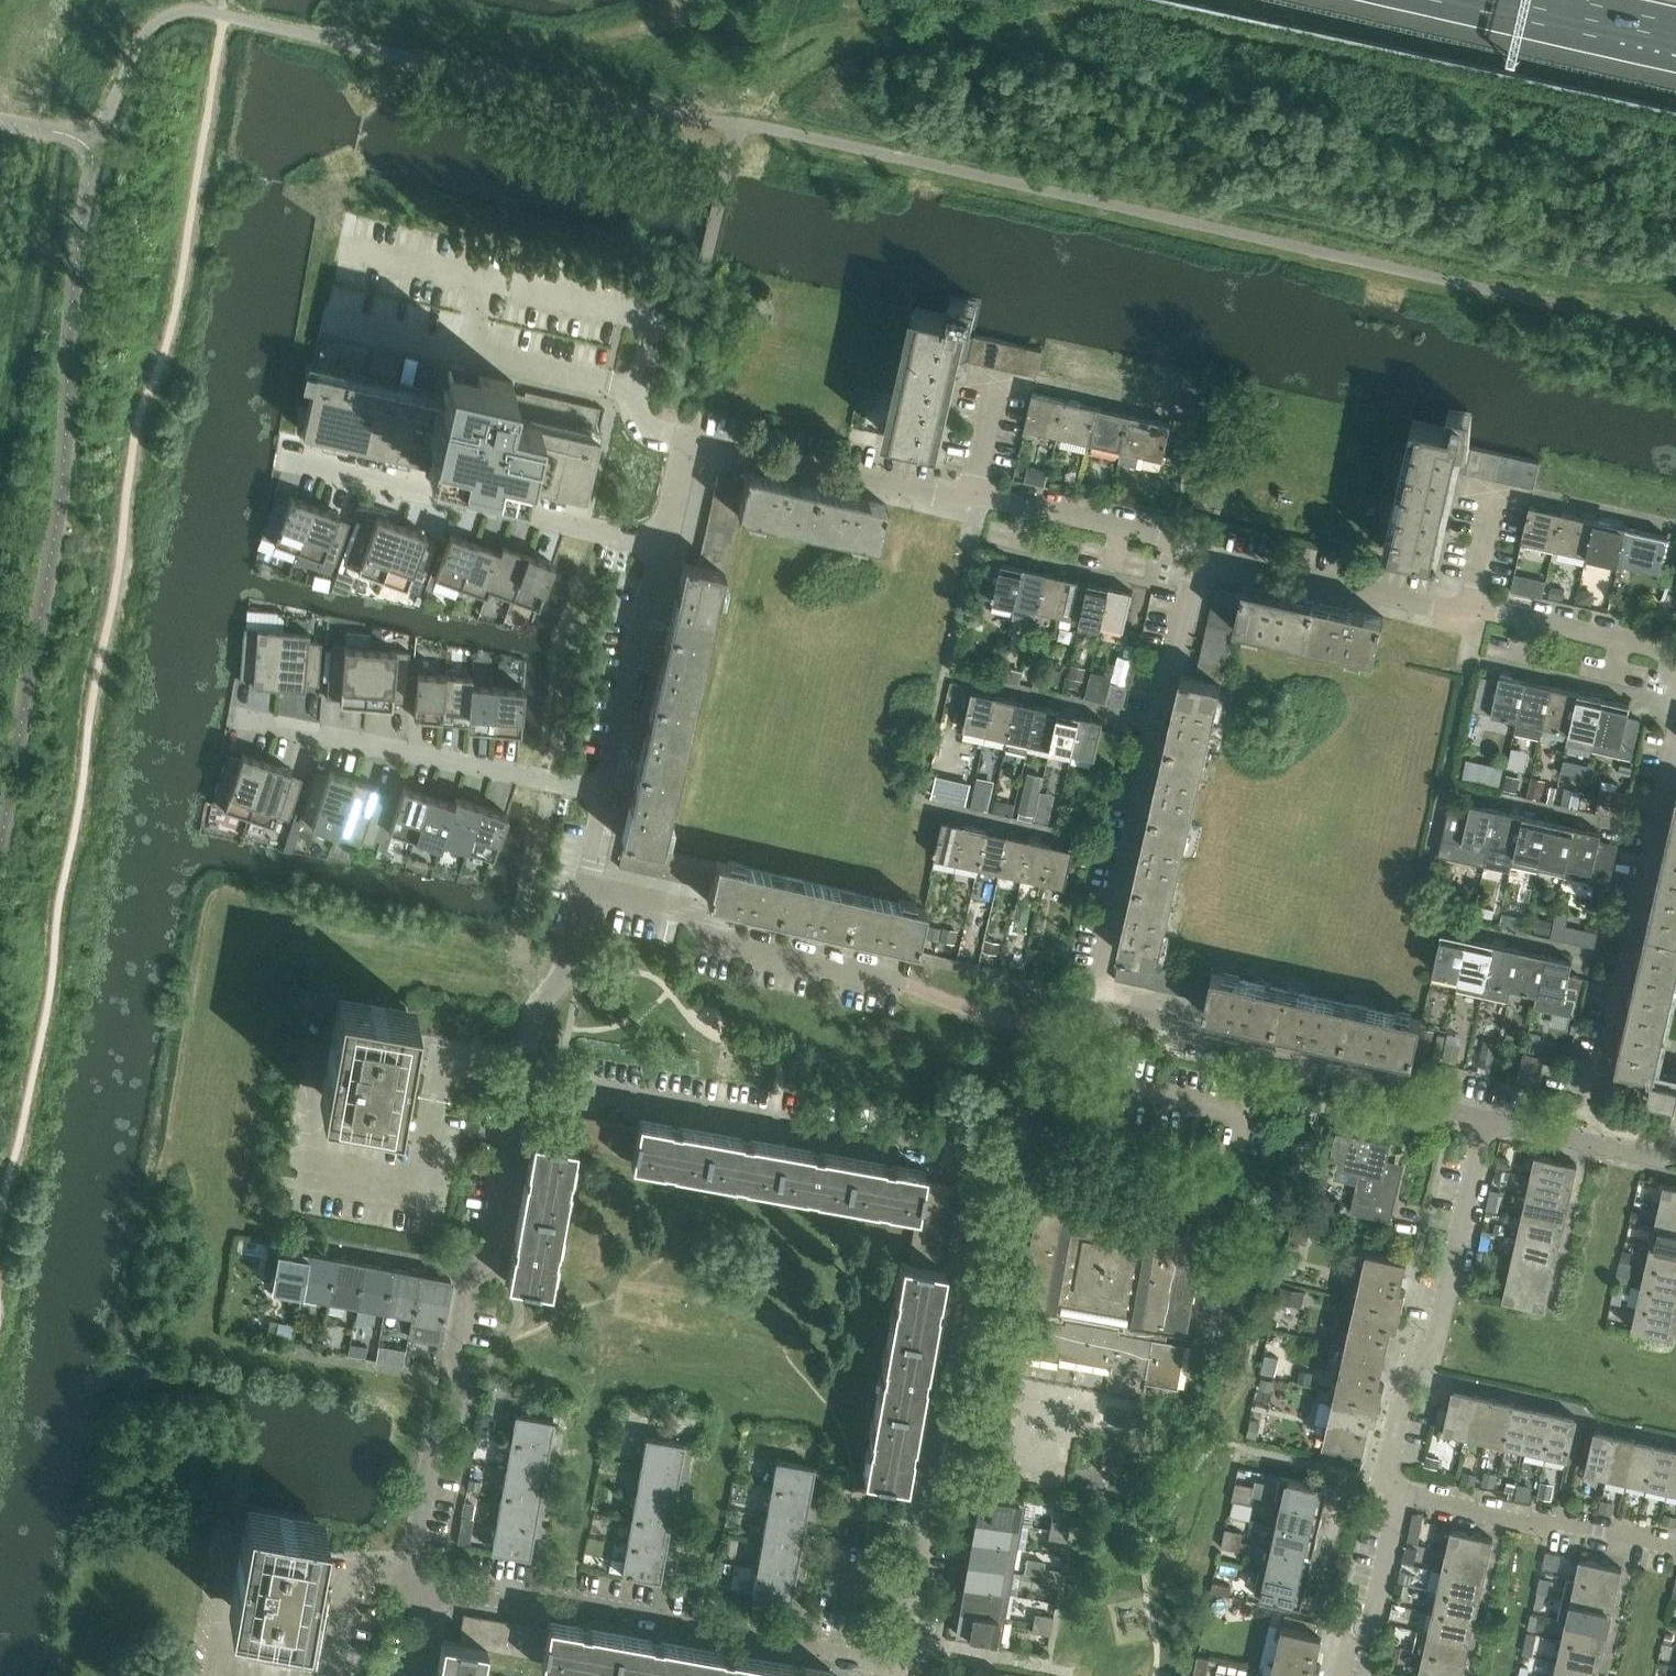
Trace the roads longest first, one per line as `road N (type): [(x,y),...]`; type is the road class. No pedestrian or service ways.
road 1 (residential): [(419,1586),(414,1548),(432,1439),(457,1419),(464,1382),(454,1362),(468,1273),(493,1248),(522,1078)]
road 2 (residential): [(896,1666),(984,1163)]
road 3 (residential): [(896,1666),(556,1599),(537,1607),(419,1586)]
road 4 (residential): [(984,1163),(522,1078)]
road 5 (residential): [(1095,1007),(1194,554)]
road 6 (residential): [(1095,1007),(1384,1070),(1412,1101),(1486,1120)]
road 7 (residential): [(1585,1140),(1675,741)]
road 8 (residential): [(1402,1493),(1390,1456),(1413,1365),(1437,1341),(1486,1120)]
road 9 (residential): [(285,458),(662,545)]
road 10 (residential): [(237,718),(606,791)]
road 11 (residential): [(905,984),(714,942),(687,910),(585,886)]
road 12 (residential): [(972,495),(928,494),(688,439)]
road 13 (residential): [(1472,607),(1430,610),(1194,554)]
road 14 (residential): [(1675,1548),(1402,1493)]
road 15 (residential): [(606,791),(662,545)]
road 16 (residential): [(1194,554),(1159,535),(972,495)]
road 17 (residential): [(1675,658),(1472,607)]
road 18 (residential): [(522,1078),(534,1014),(566,973),(585,886)]
road 19 (residential): [(1341,1675),(1348,1645),(1371,1625),(1402,1493)]
road 20 (residential): [(984,1163),(1011,1141),(1079,1019),(1095,1007)]
road 21 (motorway): [(1544,0),(1675,29)]
road 22 (residential): [(972,495),(1000,375)]
road 23 (residential): [(1472,607),(1497,487)]

